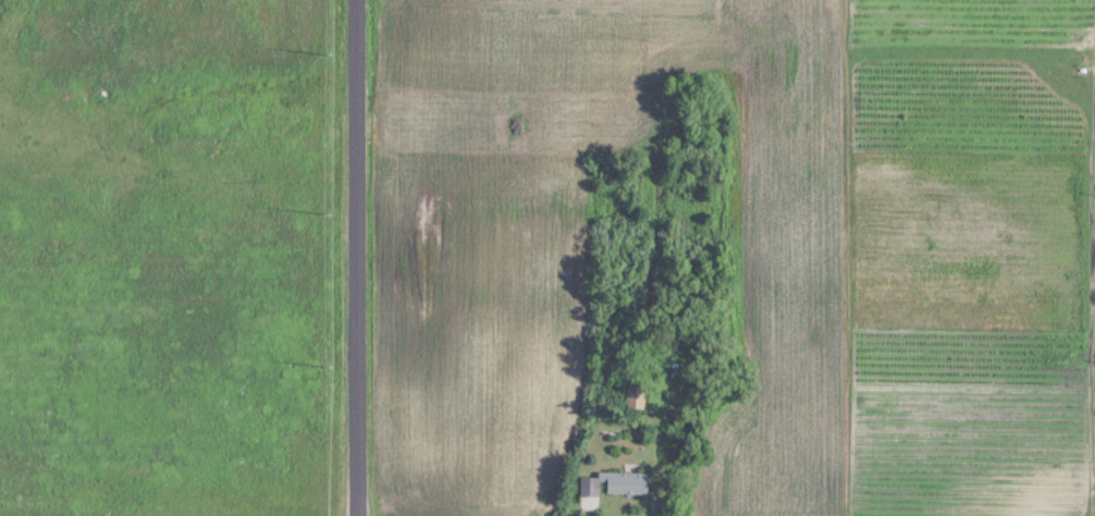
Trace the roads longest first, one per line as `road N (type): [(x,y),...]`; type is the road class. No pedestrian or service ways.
road 1 (residential): [(363,515),(360,0)]

